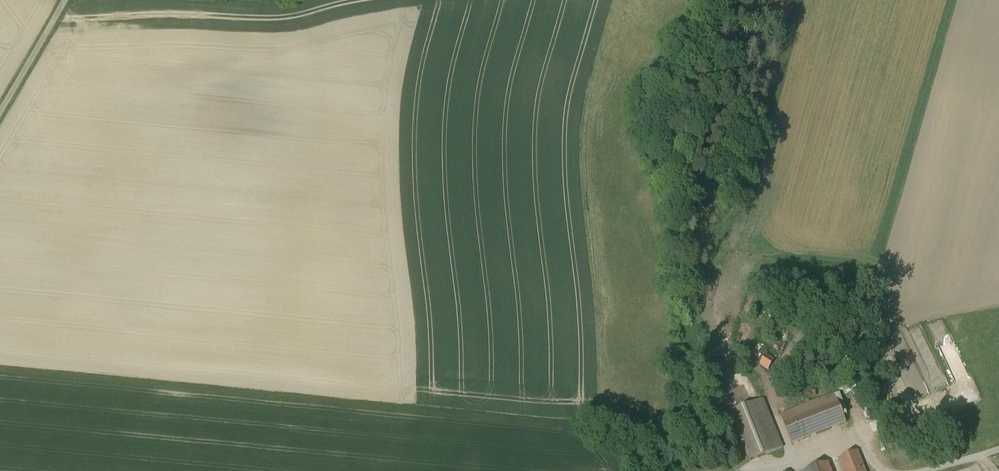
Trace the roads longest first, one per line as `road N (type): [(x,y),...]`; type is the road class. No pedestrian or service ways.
road 1 (unclassified): [(884,470),(854,437),(757,470)]

